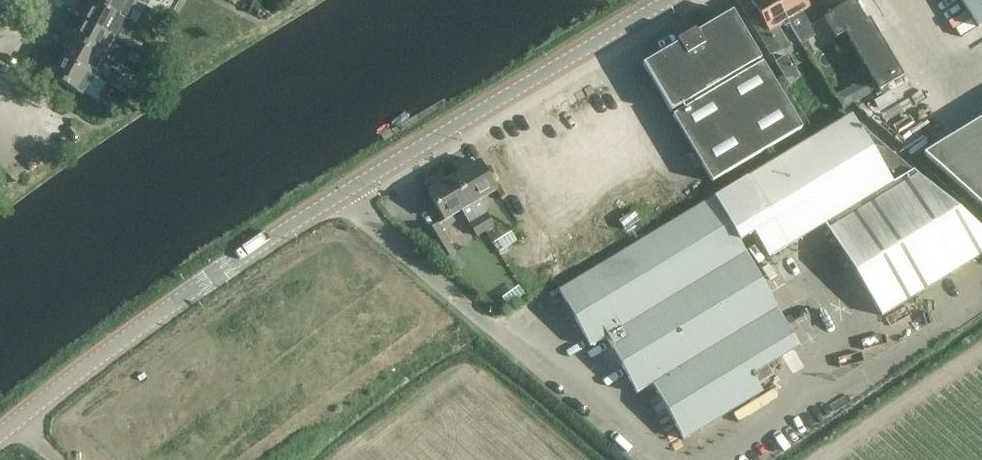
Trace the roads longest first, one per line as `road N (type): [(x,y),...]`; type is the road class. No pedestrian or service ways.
road 1 (tertiary): [(0,436),(209,279),(674,0)]

